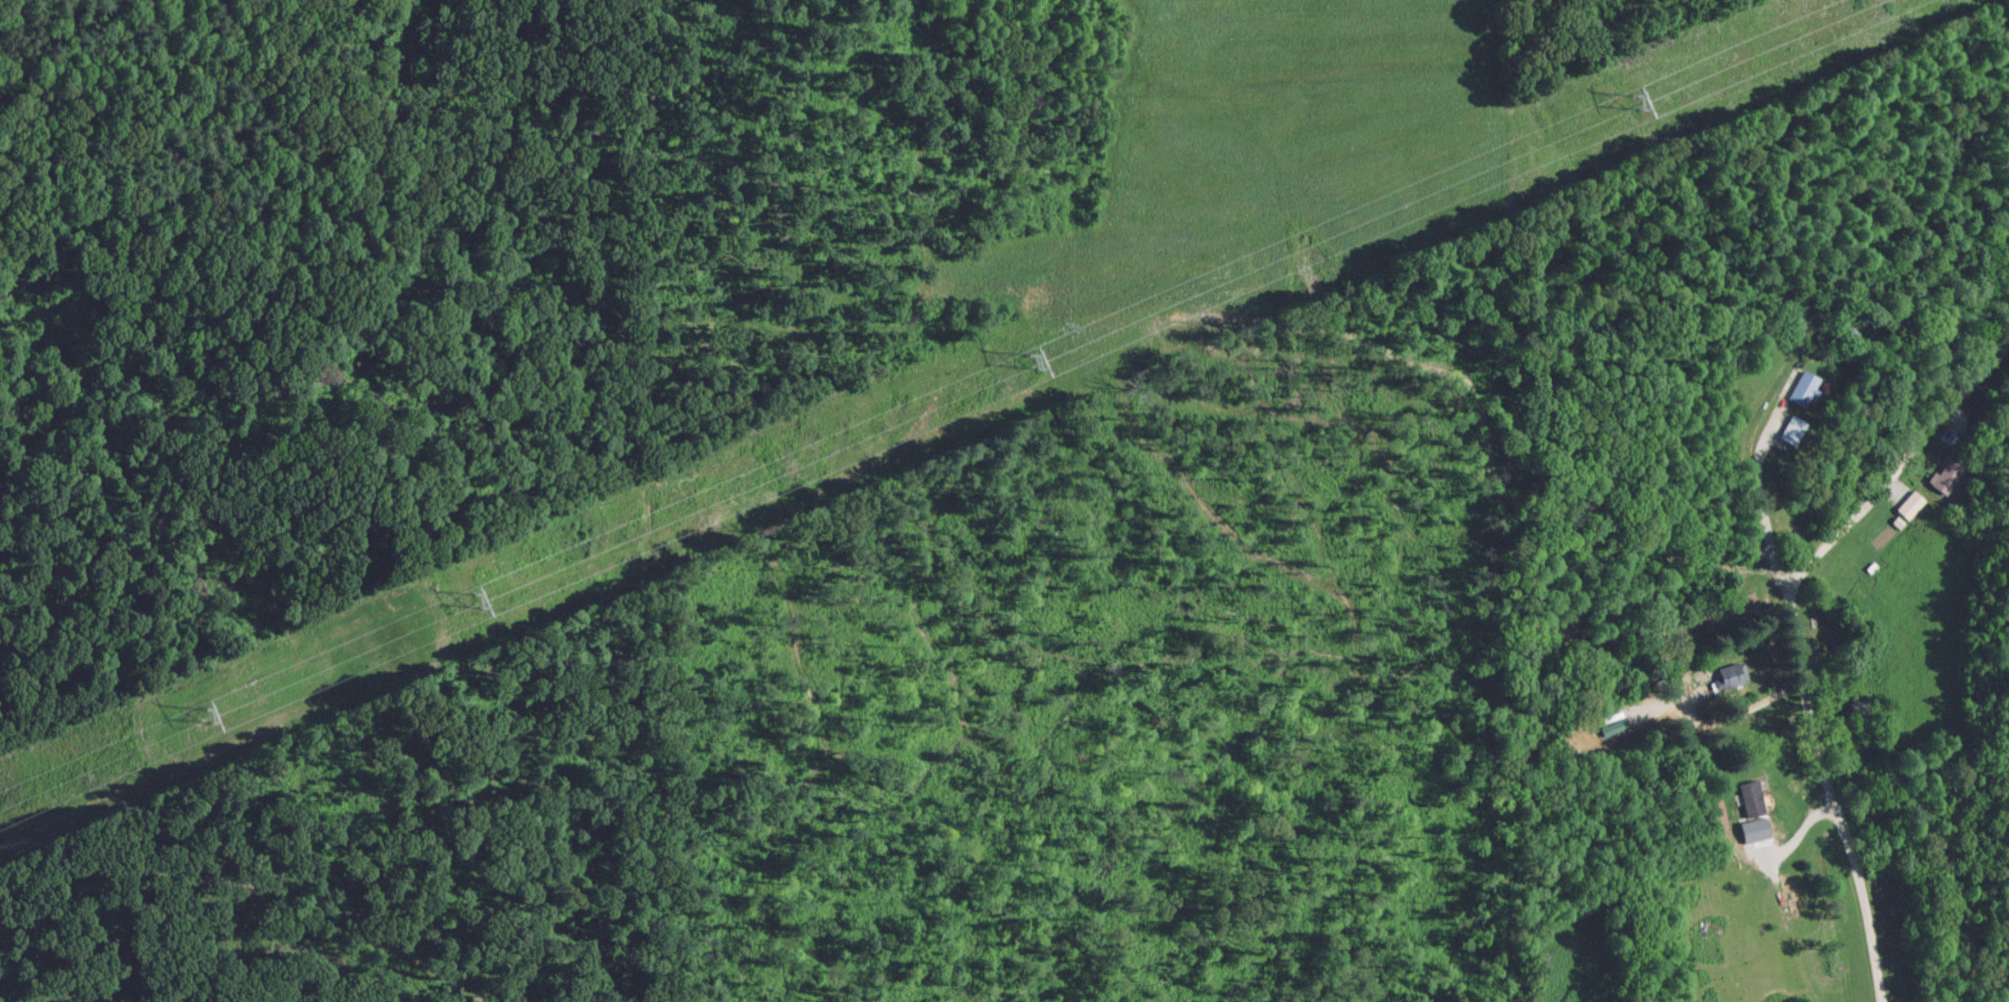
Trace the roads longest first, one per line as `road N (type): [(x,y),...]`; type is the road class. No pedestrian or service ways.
road 1 (residential): [(1883,1001),(1858,871),(1813,727),(1794,597),(1809,567),(2008,342)]

